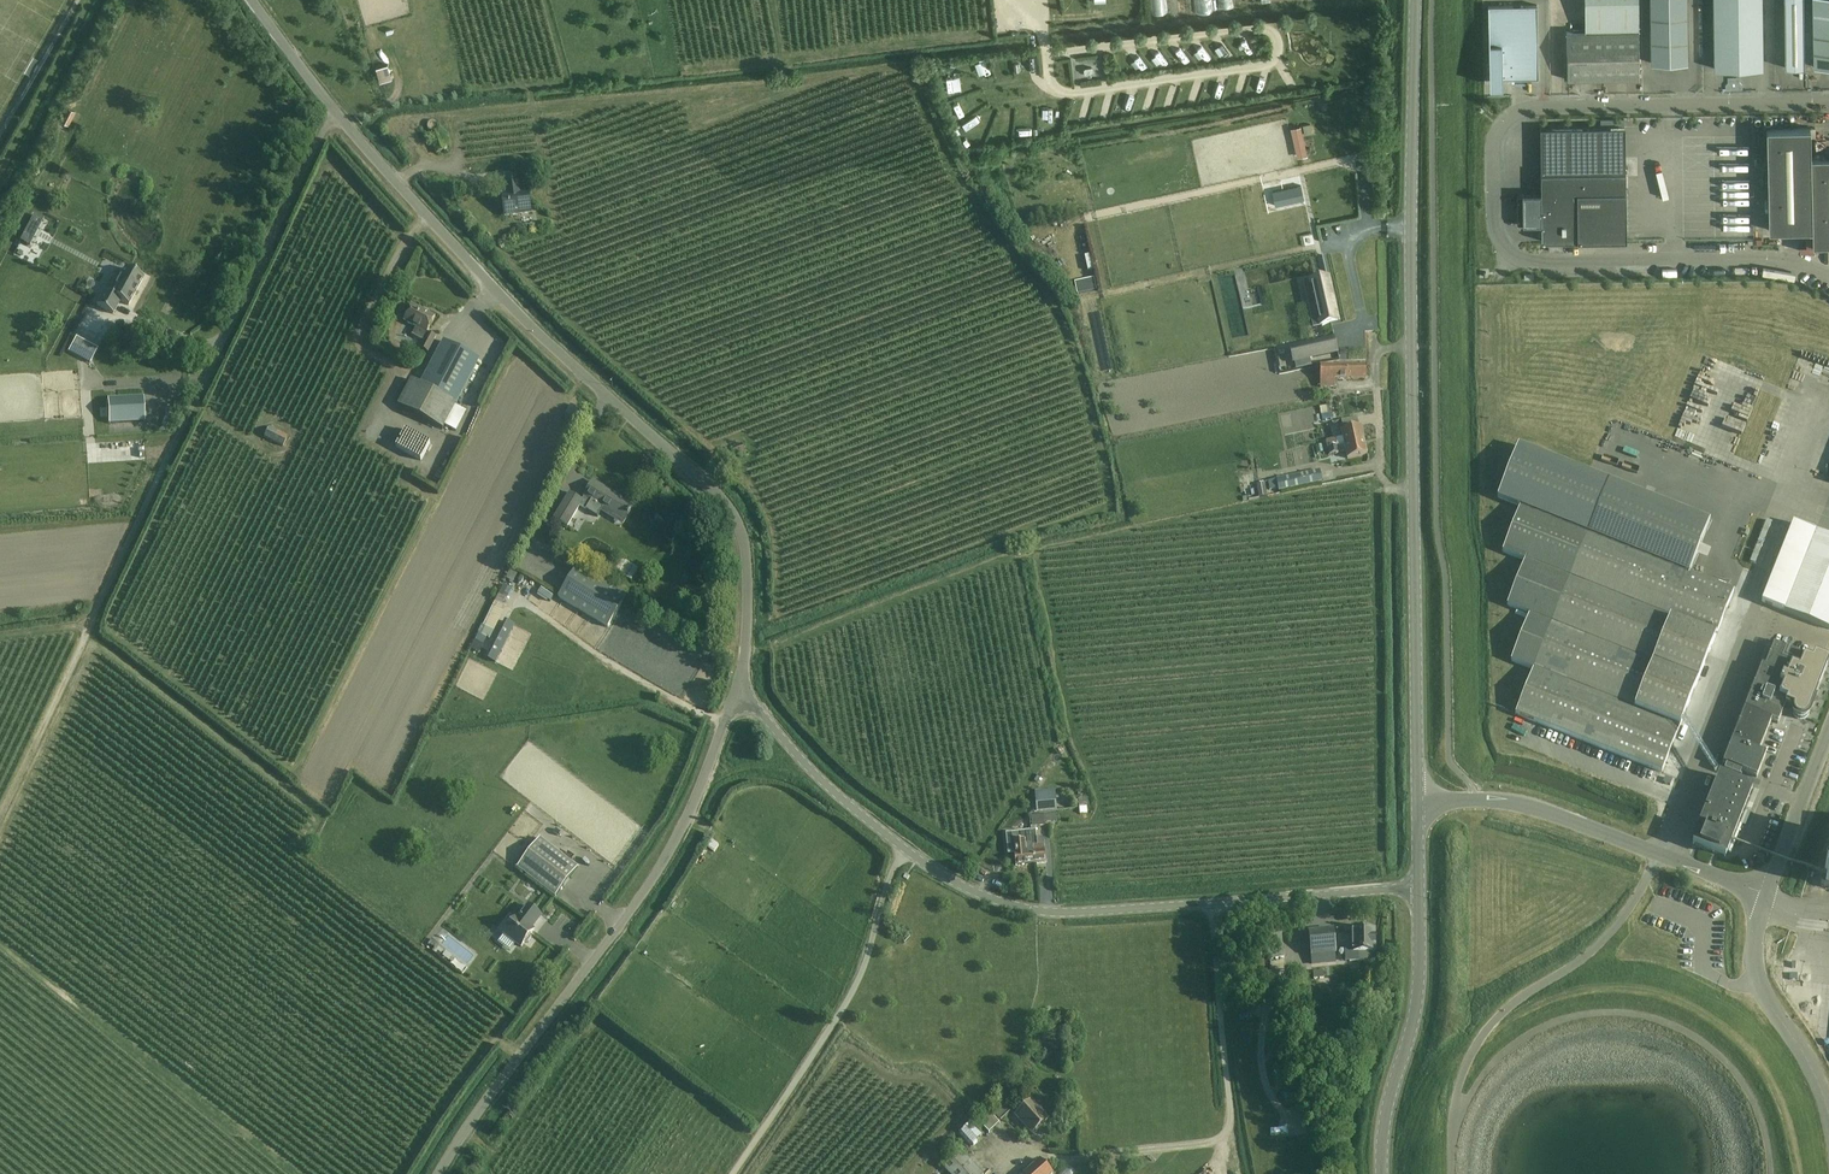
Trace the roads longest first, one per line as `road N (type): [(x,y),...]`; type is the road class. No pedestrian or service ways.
road 1 (secondary): [(1417,800),(1416,0)]
road 2 (residential): [(1828,275),(1765,260),(1523,259),(1503,248),(1494,228),(1493,138),(1512,114),(1544,105),(1828,100)]
road 3 (unclassified): [(745,684),(753,570),(723,501),(509,306),(334,112)]
road 4 (unclassified): [(438,1173),(655,876),(745,684)]
road 5 (unclassified): [(334,112),(92,615)]
road 6 (unclassified): [(1456,1107),(1528,1037),(1564,1021),(1613,1012),(1657,1018),(1713,1048),(1741,1076),(1762,1109),(1773,1173)]
road 7 (unclassified): [(903,848),(850,996),(734,1173)]
road 8 (unclassified): [(1456,1107),(1467,1062),(1494,1023),(1607,939),(1658,855)]
road 9 (unclassified): [(1211,903),(1034,909),(978,893),(903,848)]
road 10 (secondary): [(1418,888),(1417,1007),(1386,1111),(1381,1173)]
road 11 (unclassified): [(1211,903),(1231,1114),(1227,1131),(1202,1144)]
road 12 (unclassified): [(1417,800),(1526,805),(1658,855)]
road 13 (unclassified): [(1828,1114),(1803,1049),(1757,979),(1756,938),(1769,895)]
road 14 (unclassified): [(903,848),(804,763),(745,684)]
road 15 (unclassified): [(1418,888),(1211,903)]
road 16 (unclassified): [(1769,895),(1828,735)]
road 17 (unclassified): [(334,112),(255,0)]

